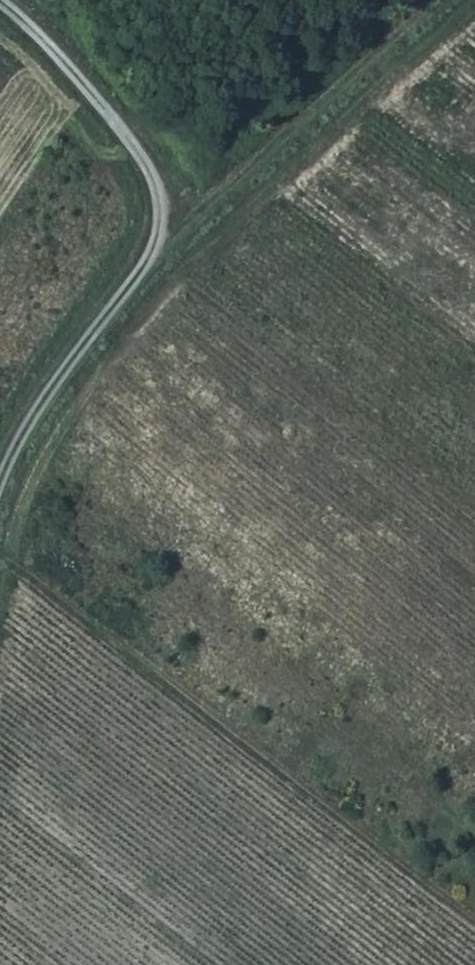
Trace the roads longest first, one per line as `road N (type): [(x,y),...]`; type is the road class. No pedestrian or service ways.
road 1 (track): [(0,487),(12,454),(144,269),(158,236),(155,191),(70,69),(0,4)]
road 2 (track): [(439,0),(209,203),(156,203)]

